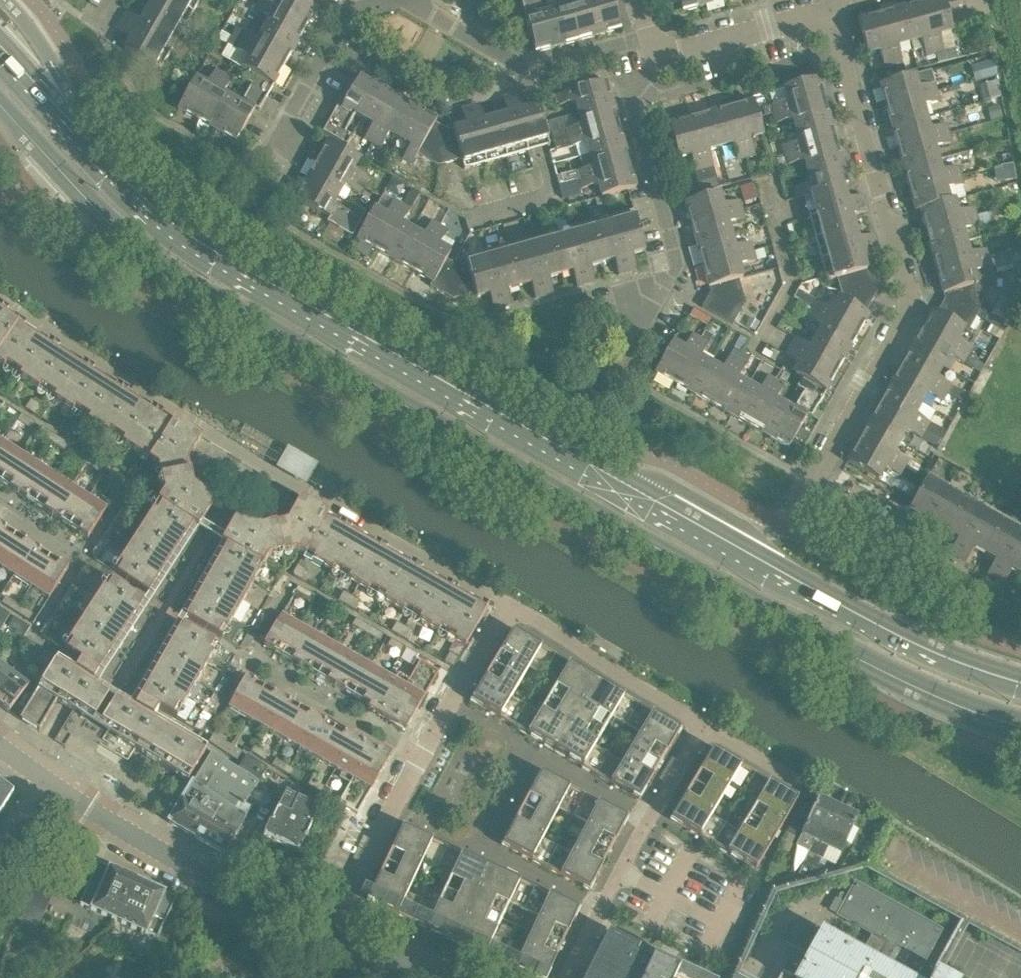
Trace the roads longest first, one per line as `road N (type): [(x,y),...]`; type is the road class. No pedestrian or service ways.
road 1 (secondary): [(0,102),(153,261),(813,634),(1020,727)]
road 2 (secondary): [(624,494),(195,251),(136,203),(0,53)]
road 3 (residential): [(828,7),(913,302),(783,527),(749,529),(661,482),(624,494)]
road 4 (residential): [(0,298),(253,460),(509,603)]
road 5 (secondary): [(1020,682),(924,649),(624,494)]
road 6 (residential): [(509,603),(388,813),(337,935)]
road 7 (residential): [(337,935),(220,883),(49,782)]
road 8 (residential): [(565,977),(704,726)]
road 9 (residential): [(640,307),(676,275),(678,263),(636,104),(658,46)]
road 10 (residential): [(424,0),(429,17),(520,68),(538,71),(639,39),(658,46)]
road 11 (residential): [(704,726),(509,603)]
road 12 (residential): [(278,133),(347,18),(391,0)]
road 13 (residential): [(658,46),(683,49),(828,7)]

